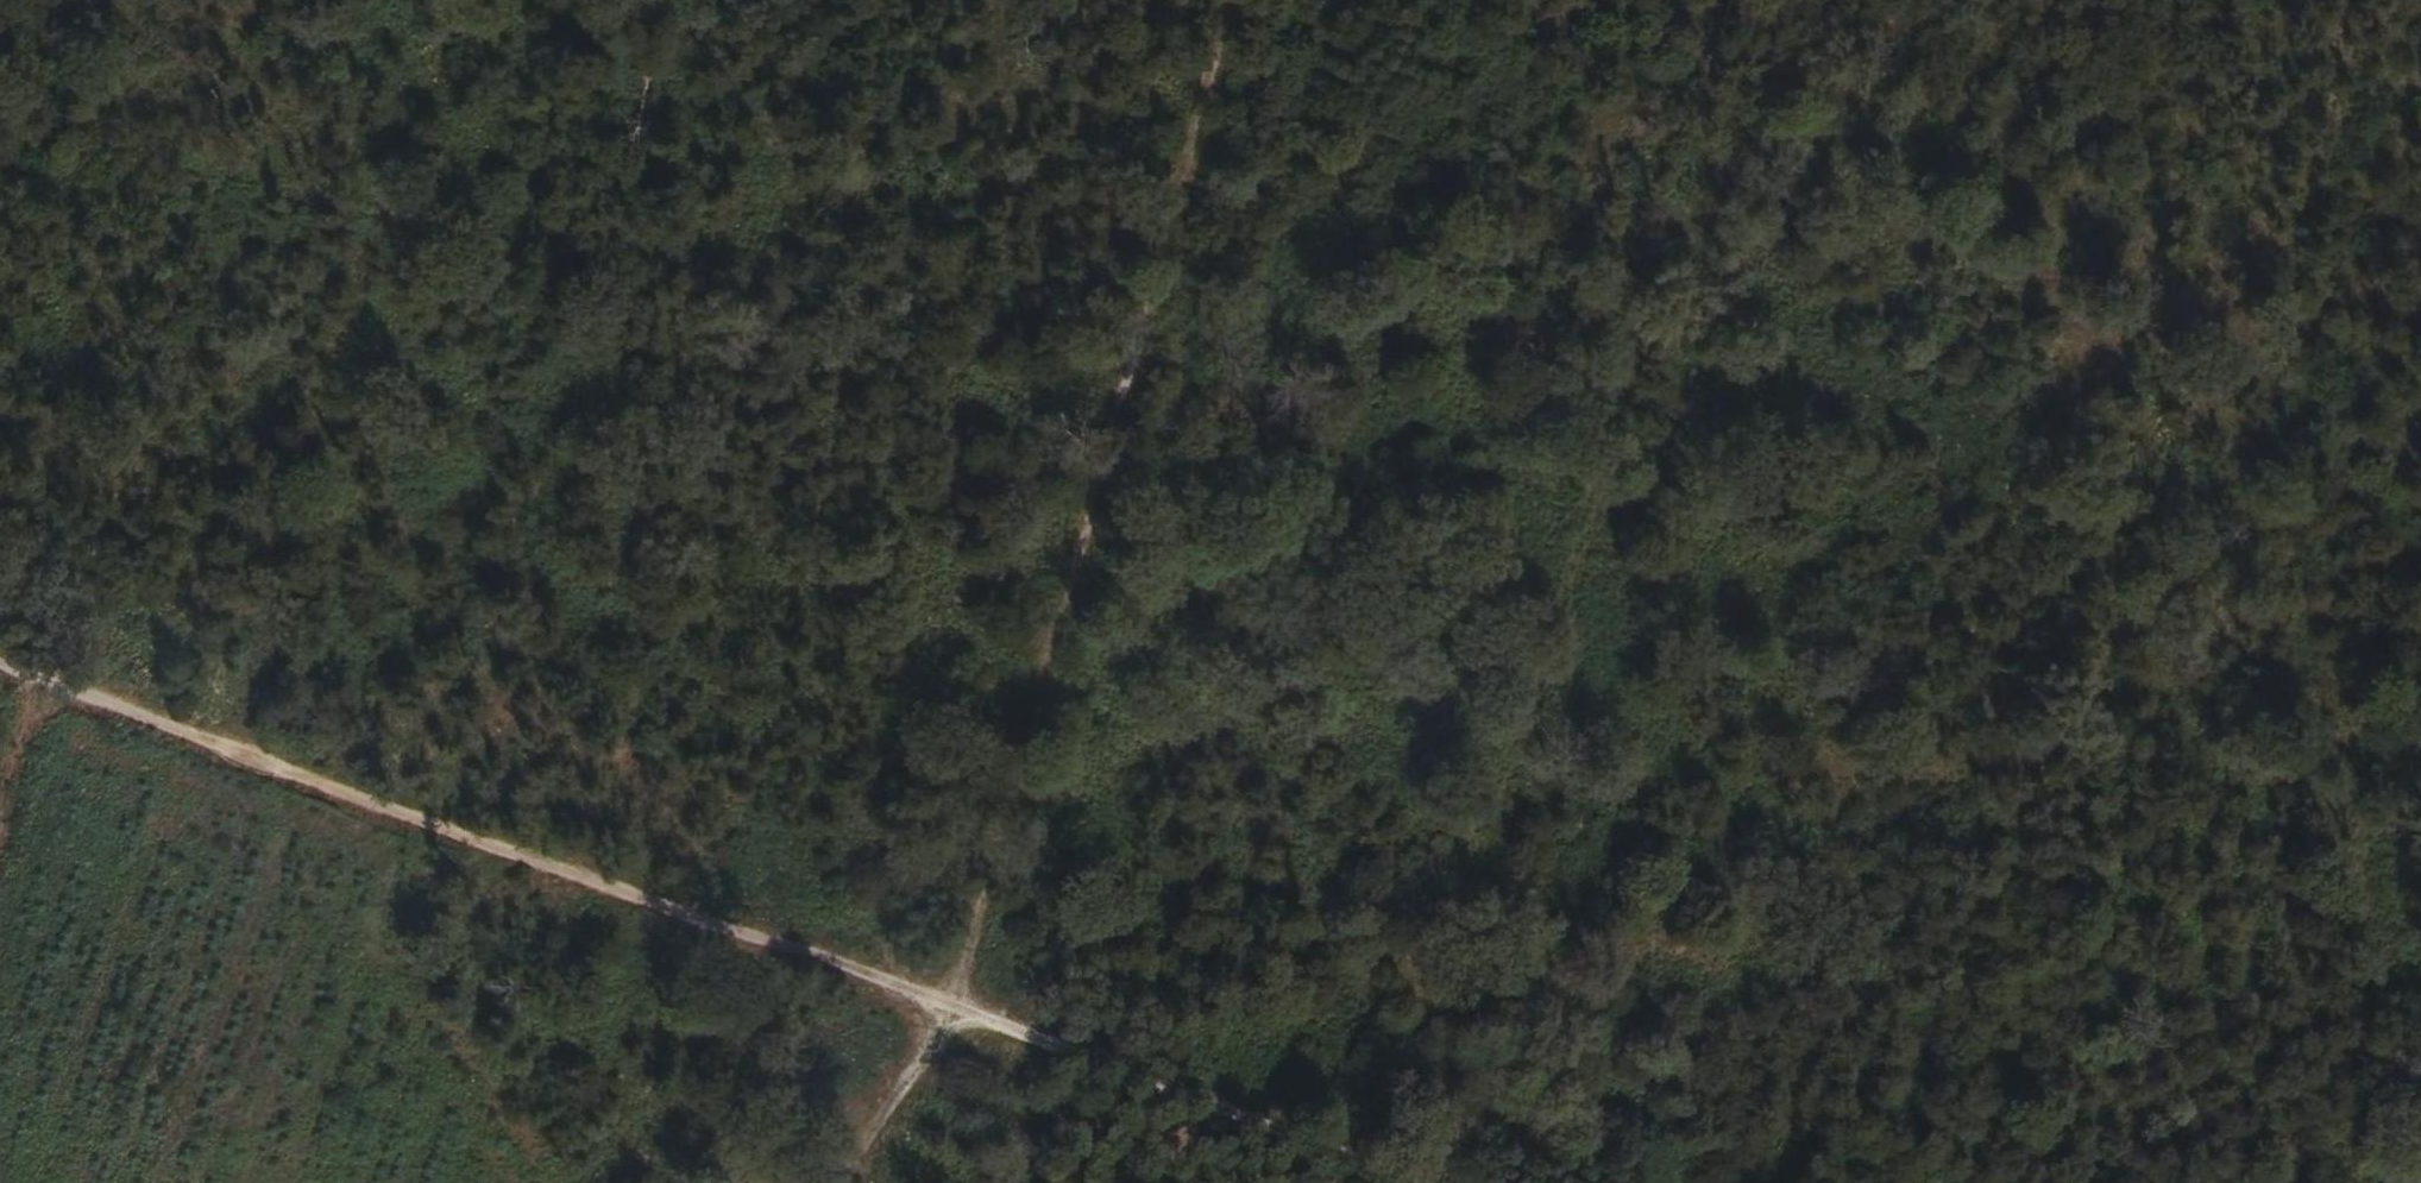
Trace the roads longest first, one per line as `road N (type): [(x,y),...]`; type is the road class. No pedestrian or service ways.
road 1 (track): [(0,669),(1440,1182)]

